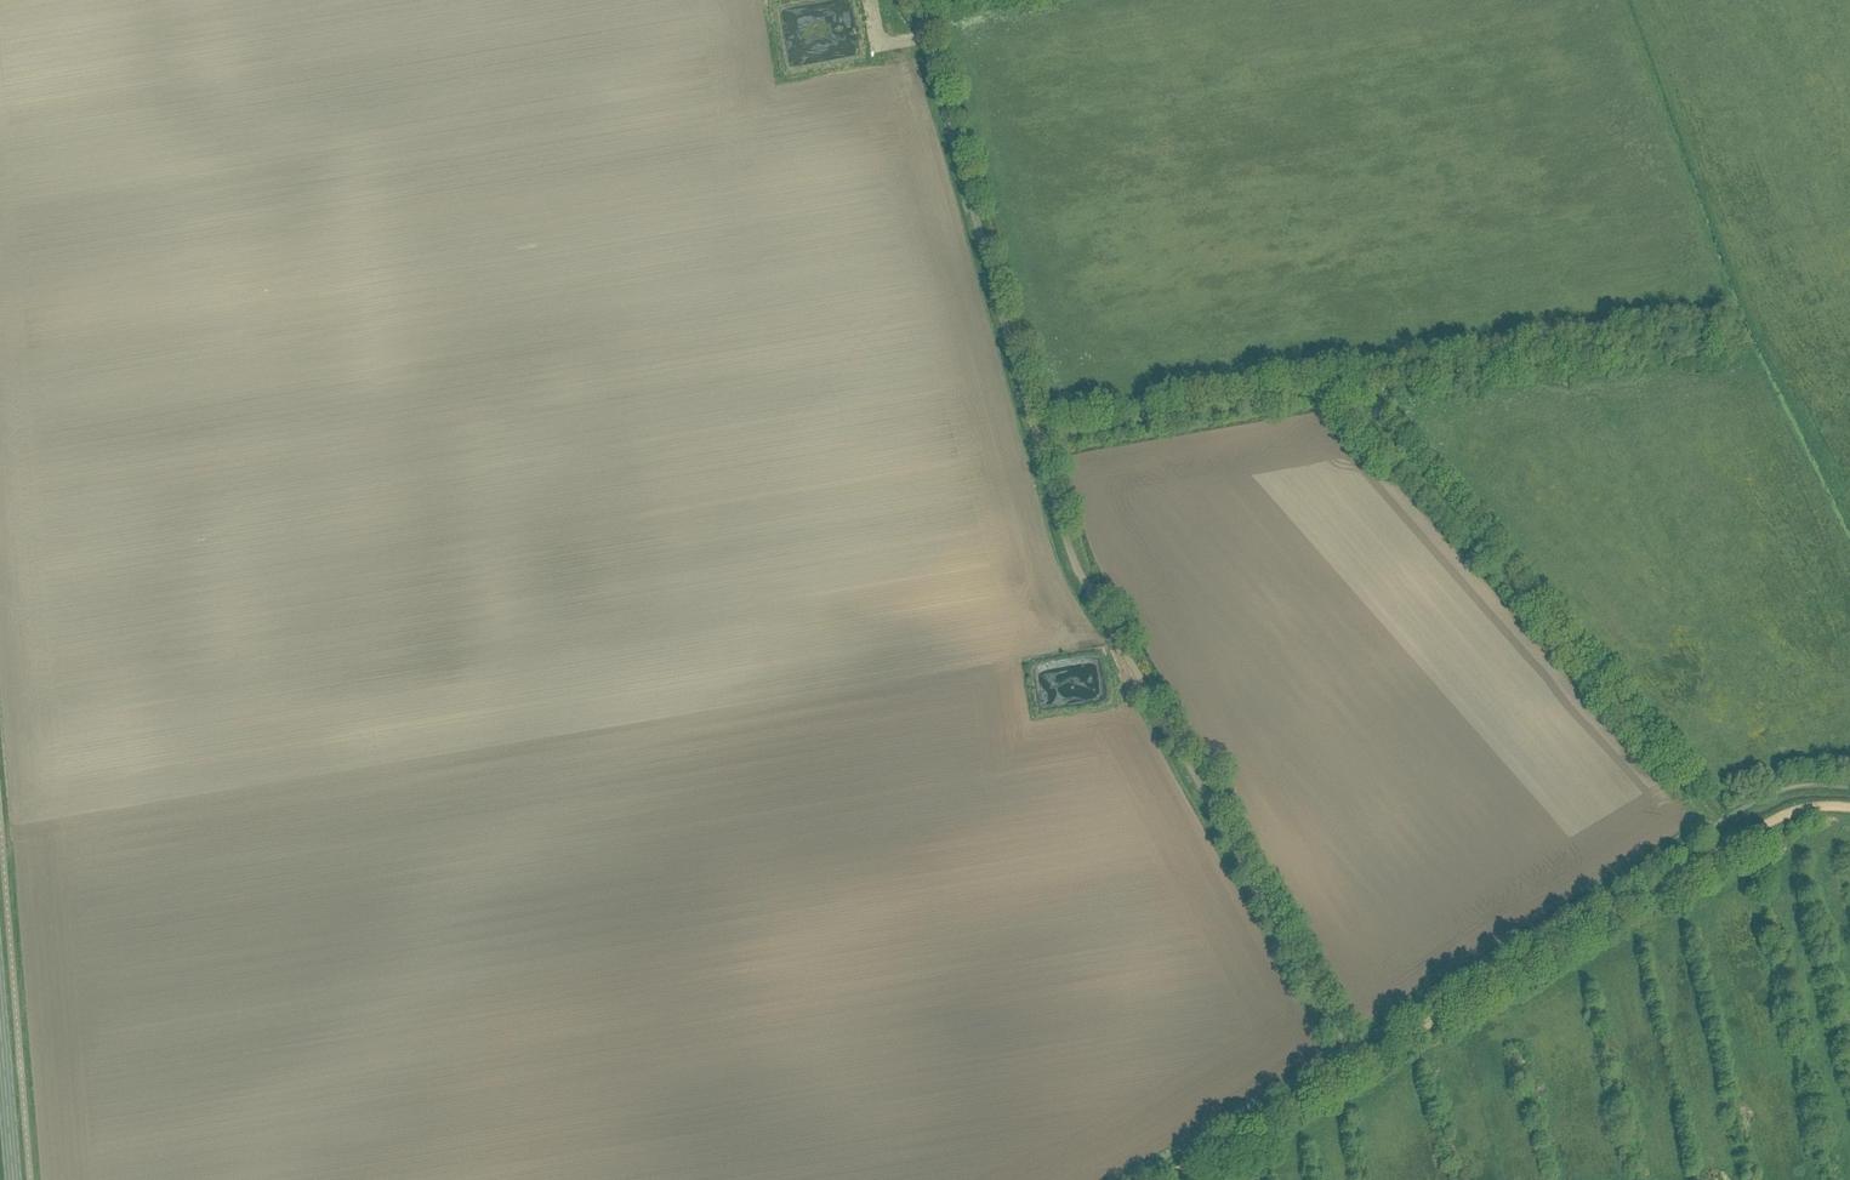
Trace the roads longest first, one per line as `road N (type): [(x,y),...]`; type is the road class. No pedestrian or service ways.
road 1 (unclassified): [(1349,1046),(1068,549),(925,32),(906,0)]
road 2 (track): [(1739,841),(1345,394),(1037,439)]
road 3 (track): [(1360,1063),(1739,841)]
road 4 (track): [(1158,1179),(1360,1063)]
road 5 (secondary): [(16,1179),(0,987)]

